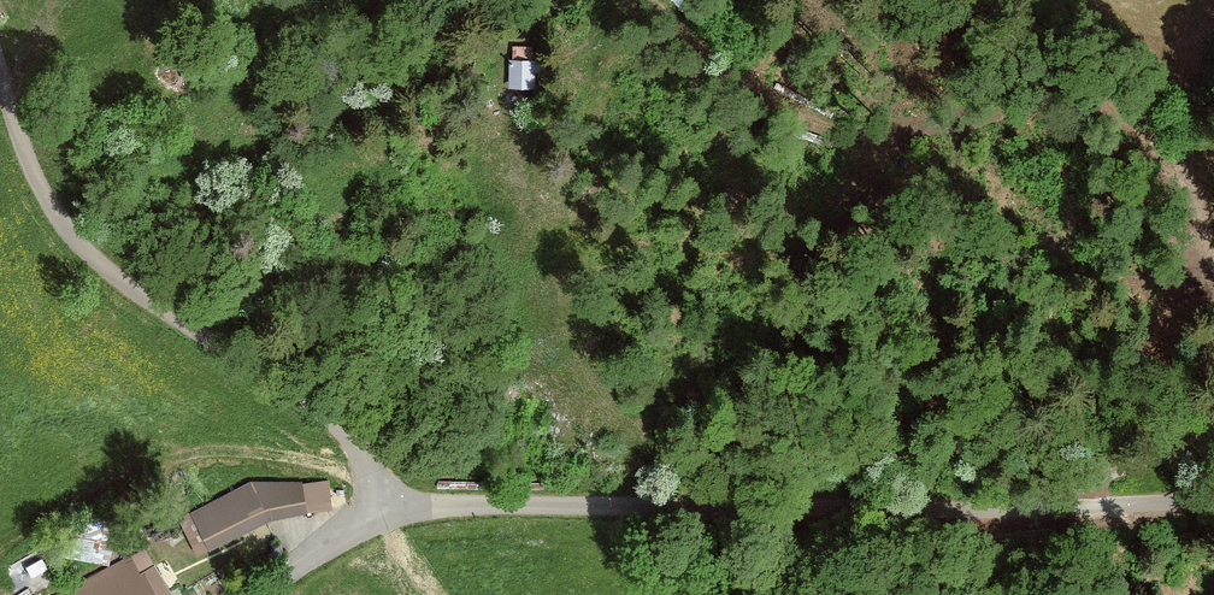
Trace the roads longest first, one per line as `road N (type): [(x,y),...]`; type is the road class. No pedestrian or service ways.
road 1 (unclassified): [(1213,503),(396,505),(270,594)]
road 2 (track): [(396,505),(322,412),(120,283),(64,227),(24,157),(0,71)]
road 3 (track): [(1028,507),(1091,475),(1213,432)]
road 4 (track): [(1213,245),(1148,93)]

